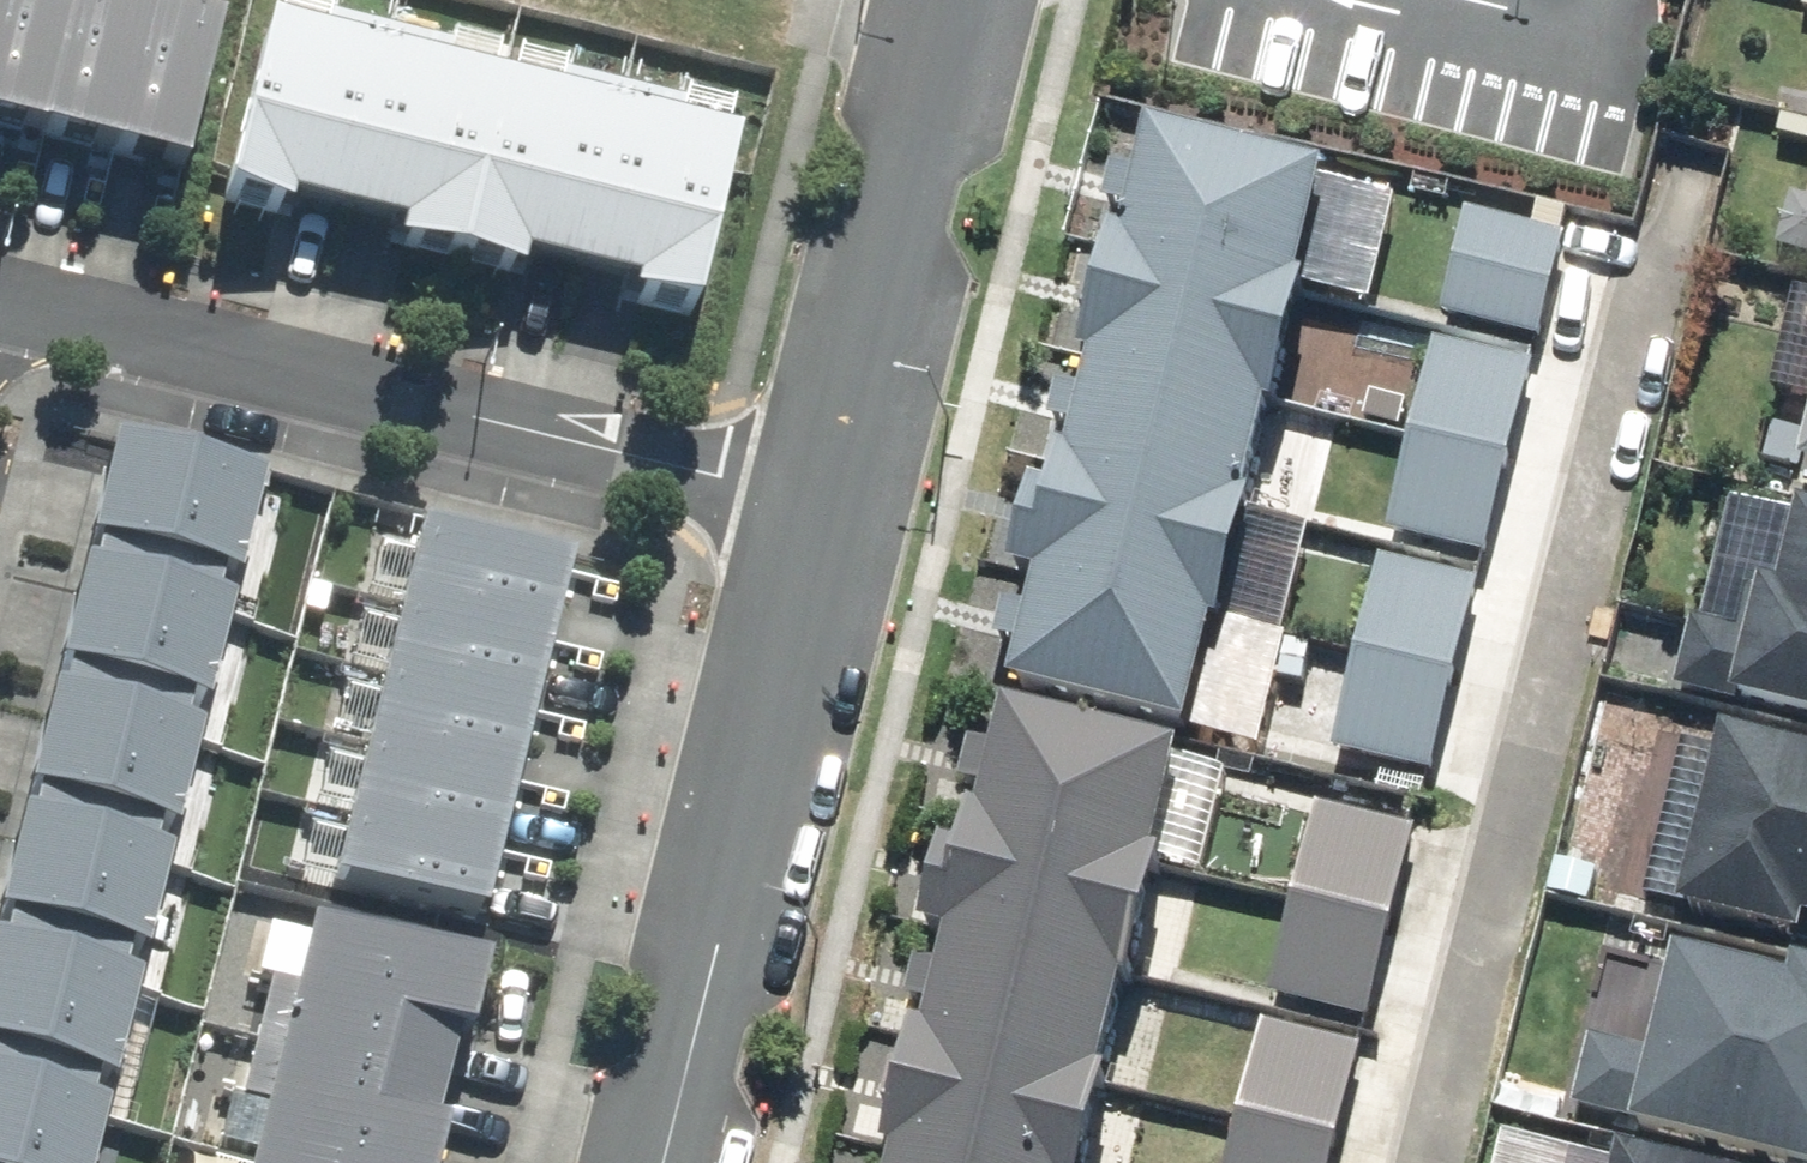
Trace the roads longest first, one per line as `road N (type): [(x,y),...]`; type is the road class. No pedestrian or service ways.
road 1 (residential): [(809,508),(0,300)]
road 2 (residential): [(809,508),(654,1162)]
road 3 (residential): [(939,0),(809,508)]

